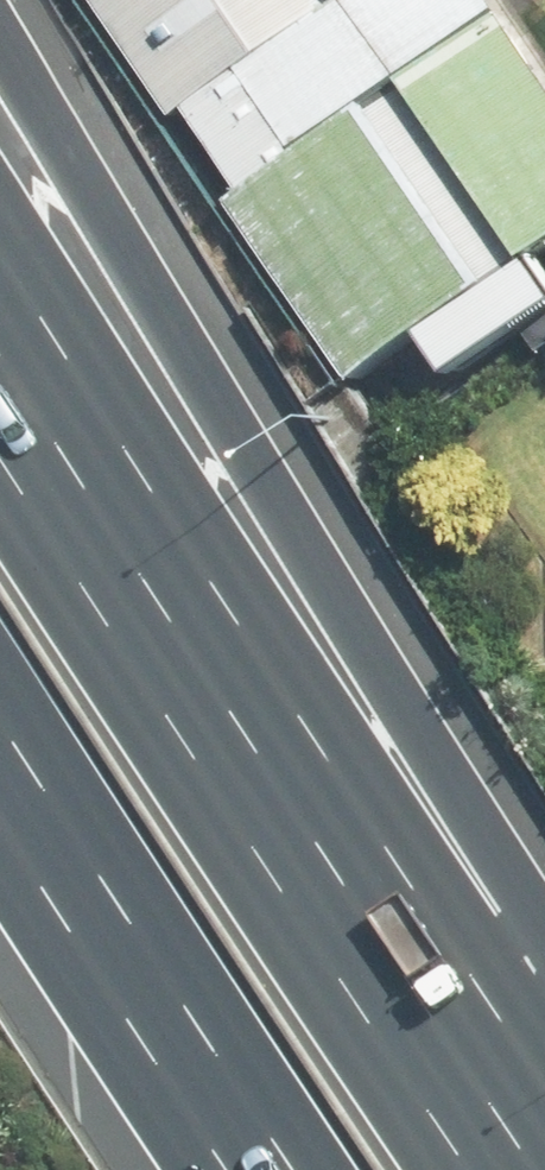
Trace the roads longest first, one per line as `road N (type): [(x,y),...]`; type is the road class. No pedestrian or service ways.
road 1 (motorway): [(0,24),(516,892),(544,970)]
road 2 (motorway): [(0,444),(481,1169)]
road 3 (motorway): [(303,1169),(0,707)]

